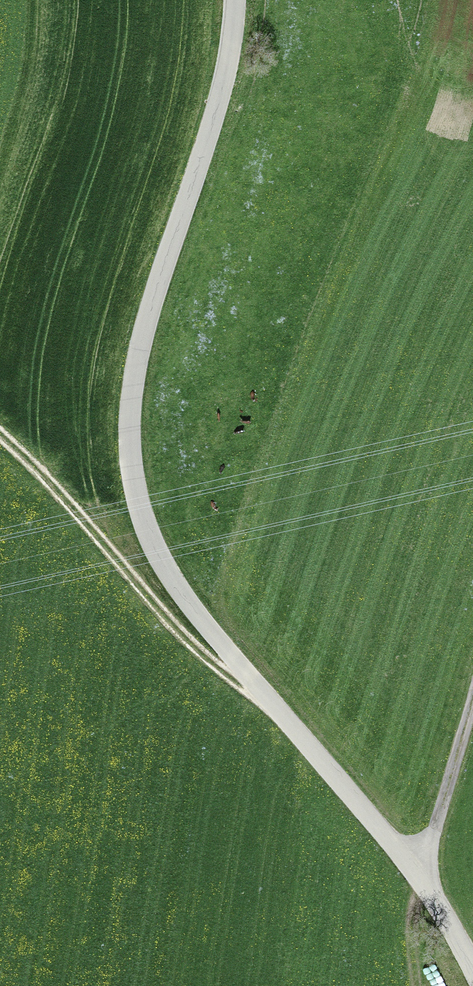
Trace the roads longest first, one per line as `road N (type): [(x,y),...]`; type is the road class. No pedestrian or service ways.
road 1 (unclassified): [(236,0),(221,93),(138,358),(129,427),(137,496),(185,598),(423,877),(472,966)]
road 2 (track): [(278,711),(195,648),(0,434)]
road 3 (track): [(423,877),(472,713)]

